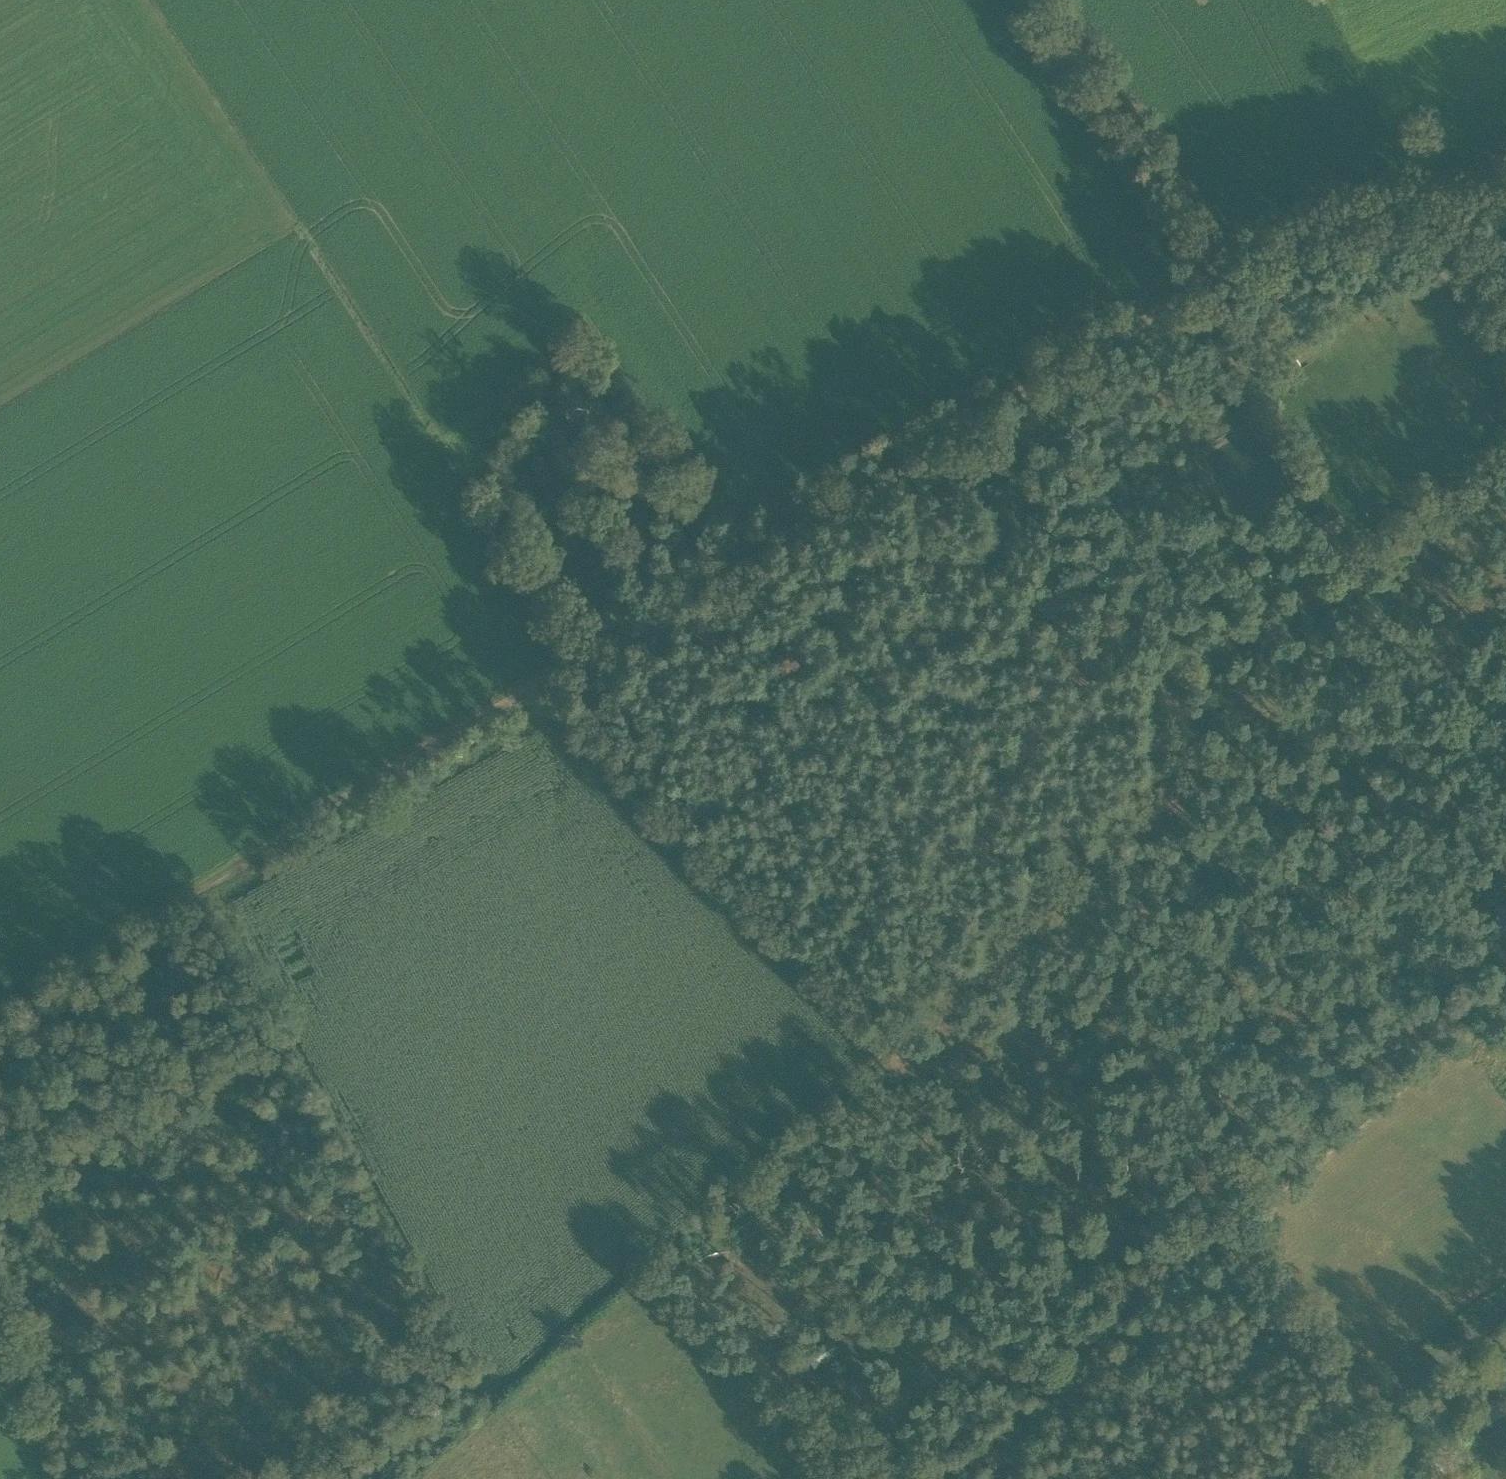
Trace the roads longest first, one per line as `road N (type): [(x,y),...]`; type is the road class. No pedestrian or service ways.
road 1 (track): [(0,1014),(1218,263)]
road 2 (track): [(1505,464),(1206,655),(1028,387)]
road 3 (track): [(1218,263),(1045,0)]
road 4 (track): [(1218,263),(1340,238),(1505,179)]
road 5 (unclassified): [(1302,1478),(1505,1319)]

